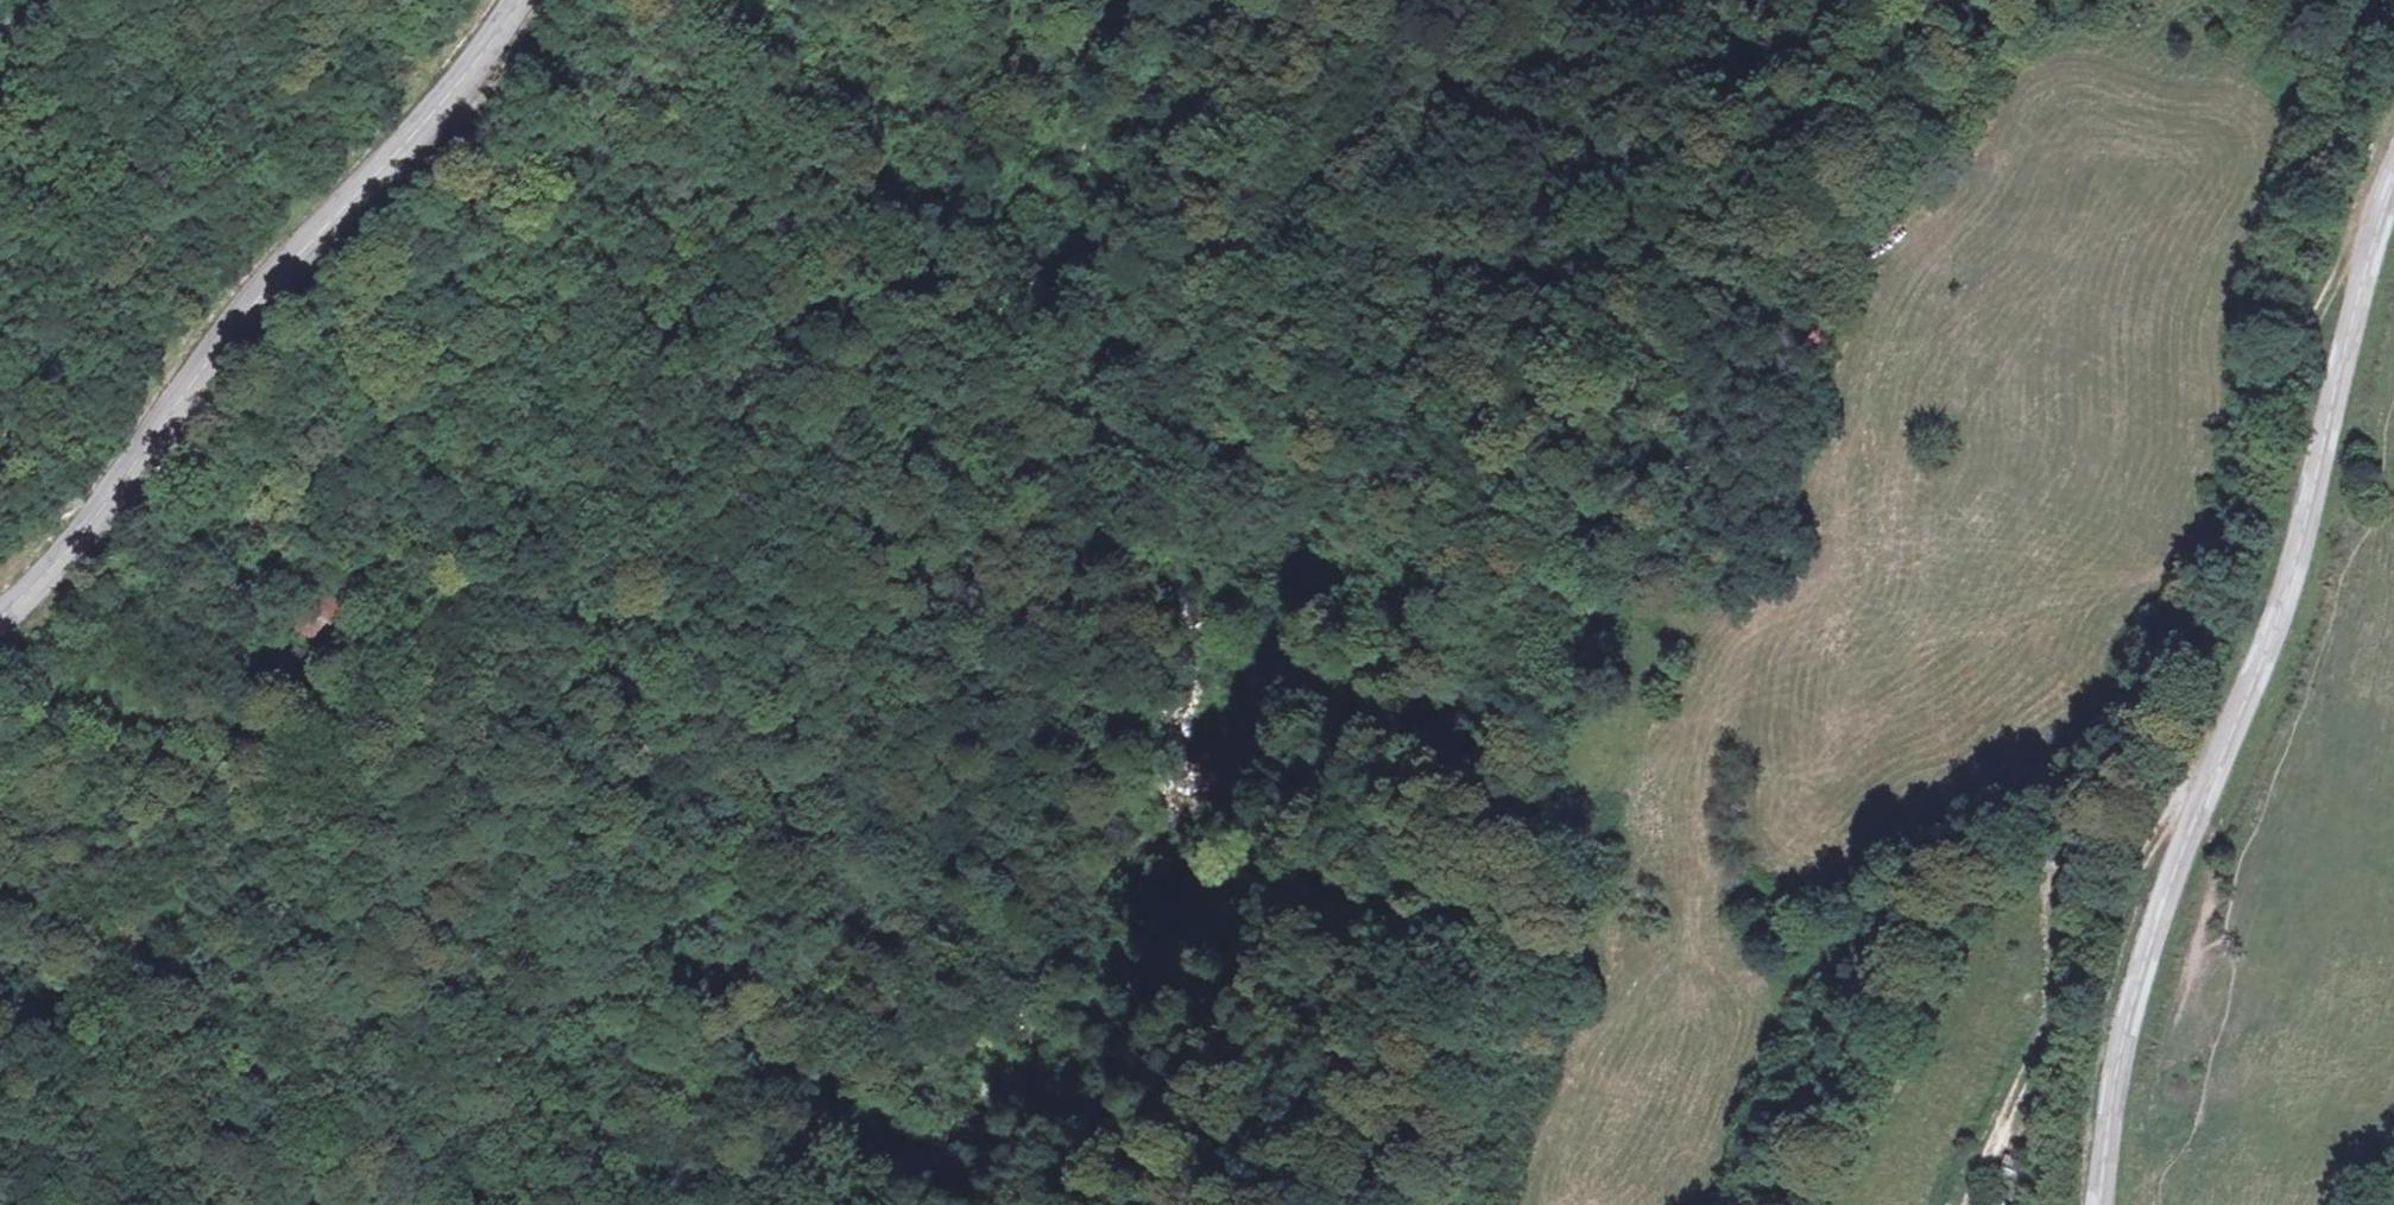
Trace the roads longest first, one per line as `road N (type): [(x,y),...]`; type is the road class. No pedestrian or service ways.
road 1 (tertiary): [(2102,1204),(2117,1089),(2150,956),(2272,649),(2393,188)]
road 2 (tertiary): [(0,618),(65,556),(209,358),(474,67),(522,0)]

